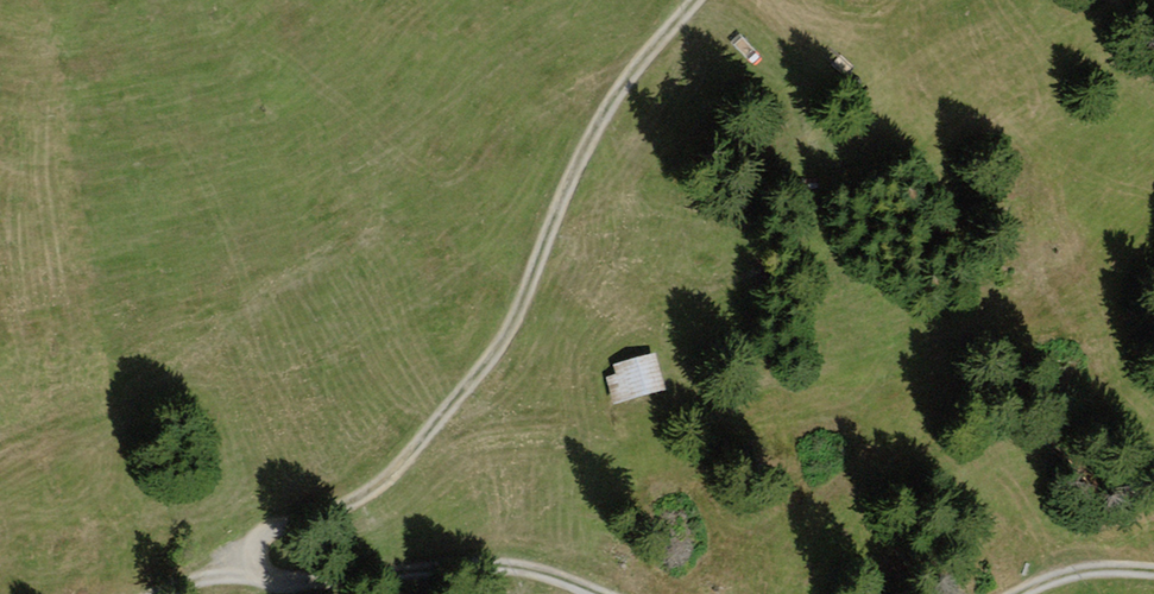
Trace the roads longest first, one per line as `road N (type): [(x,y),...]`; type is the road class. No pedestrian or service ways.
road 1 (track): [(693,0),(621,90),(502,341),(394,467),(345,503),(261,525),(246,550),(250,572)]
road 2 (track): [(250,572),(269,583),(331,585),(435,569),(522,575),(582,593)]
road 3 (track): [(1023,593),(1110,565),(1153,570)]
road 4 (track): [(250,572),(129,593)]

